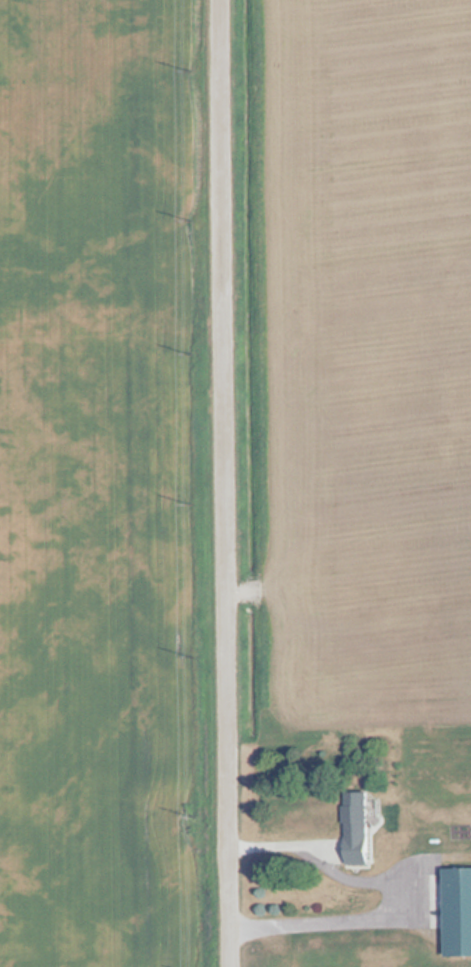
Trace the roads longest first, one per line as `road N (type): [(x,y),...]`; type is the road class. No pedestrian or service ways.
road 1 (residential): [(233,966),(222,0)]

